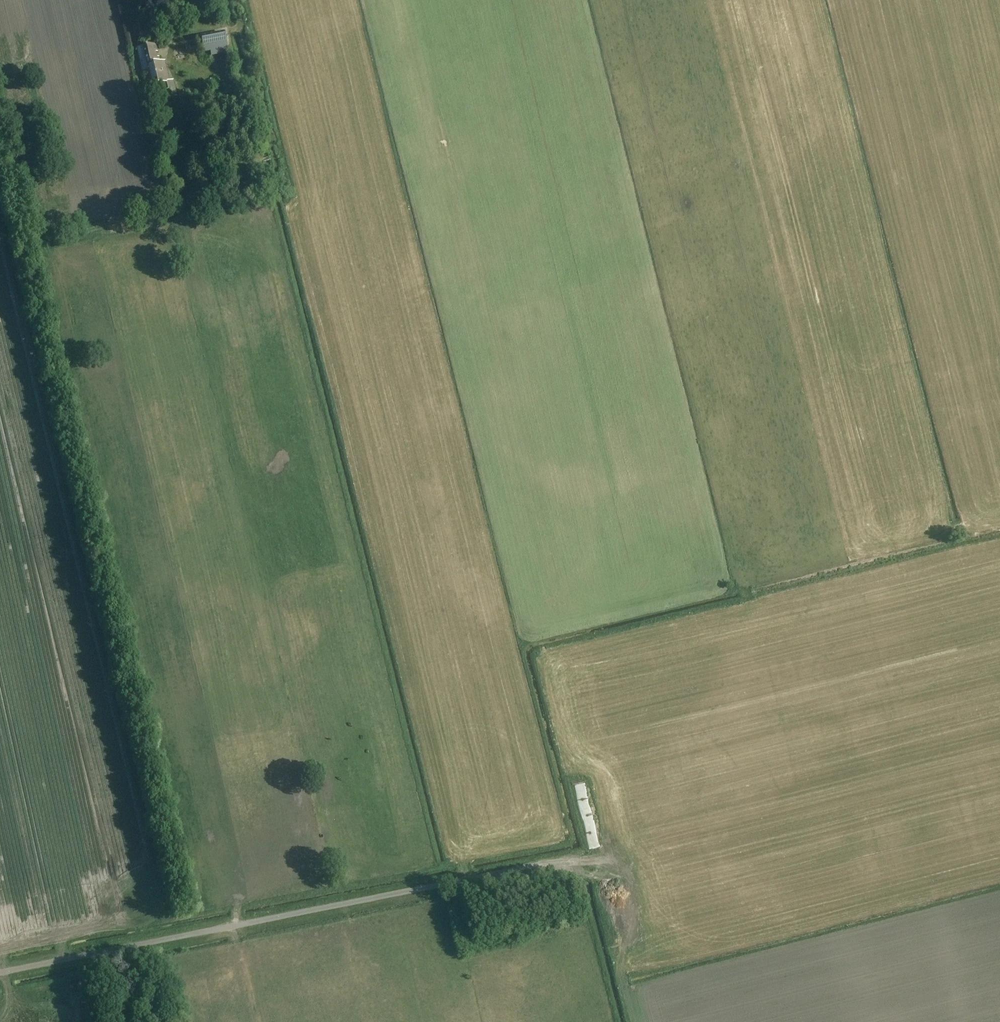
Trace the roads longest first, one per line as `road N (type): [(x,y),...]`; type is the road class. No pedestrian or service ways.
road 1 (track): [(633,1021),(623,971),(634,885),(627,866),(612,858),(0,973)]

